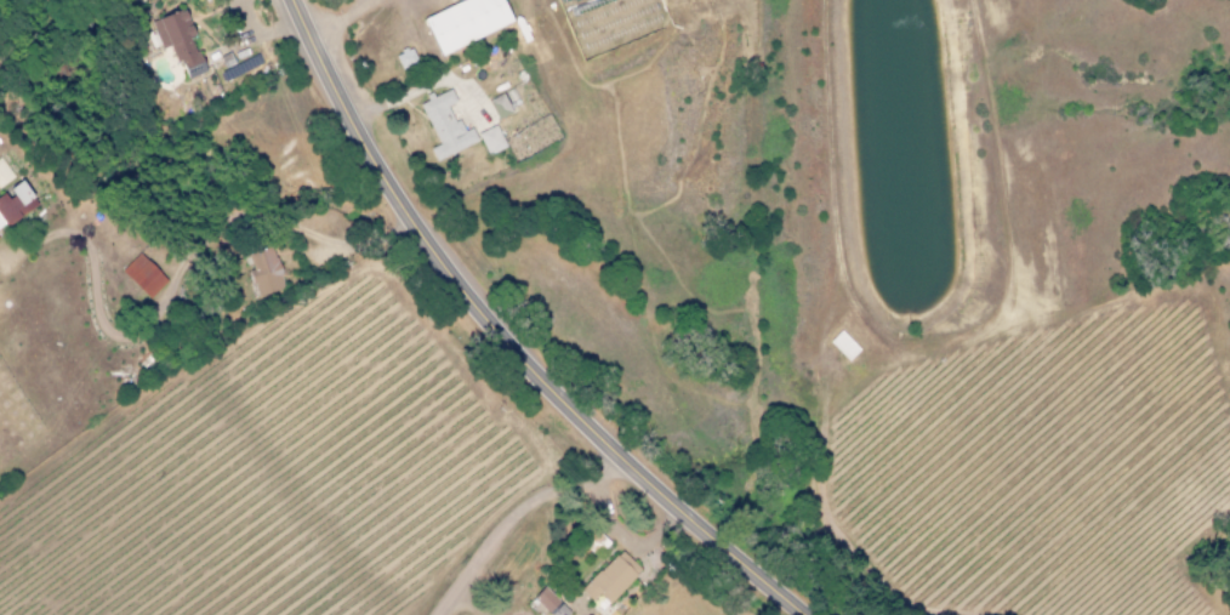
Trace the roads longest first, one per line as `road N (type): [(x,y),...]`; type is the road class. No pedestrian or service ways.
road 1 (primary): [(805,614),(621,457),(461,286),(366,144),(298,0)]

